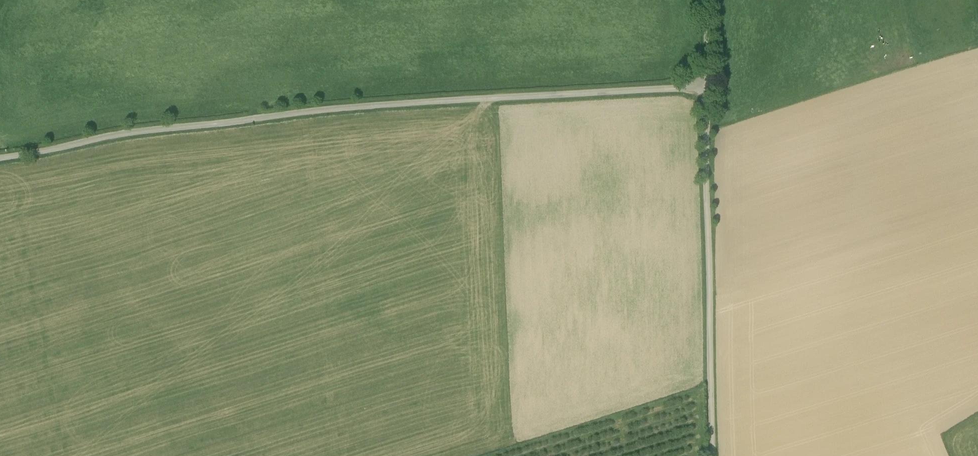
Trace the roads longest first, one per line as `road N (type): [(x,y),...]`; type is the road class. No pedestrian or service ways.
road 1 (unclassified): [(0,157),(126,132),(362,106),(707,87)]
road 2 (unclassified): [(713,455),(707,87)]

